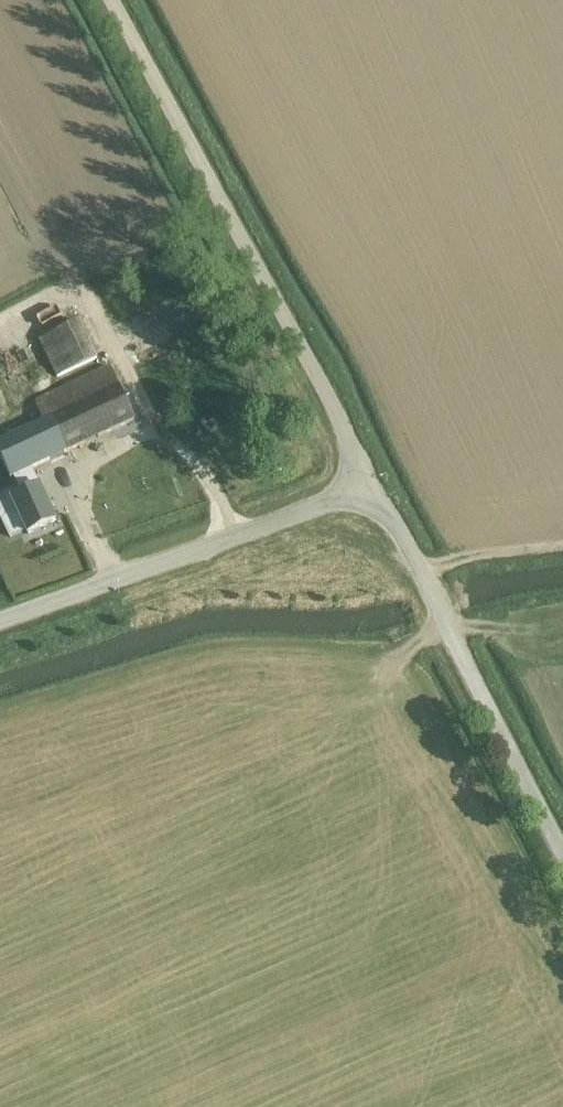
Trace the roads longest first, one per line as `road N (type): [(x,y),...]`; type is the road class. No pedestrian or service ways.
road 1 (unclassified): [(377,494),(113,0)]
road 2 (unclassified): [(562,853),(377,494)]
road 3 (unclassified): [(0,626),(377,494)]

